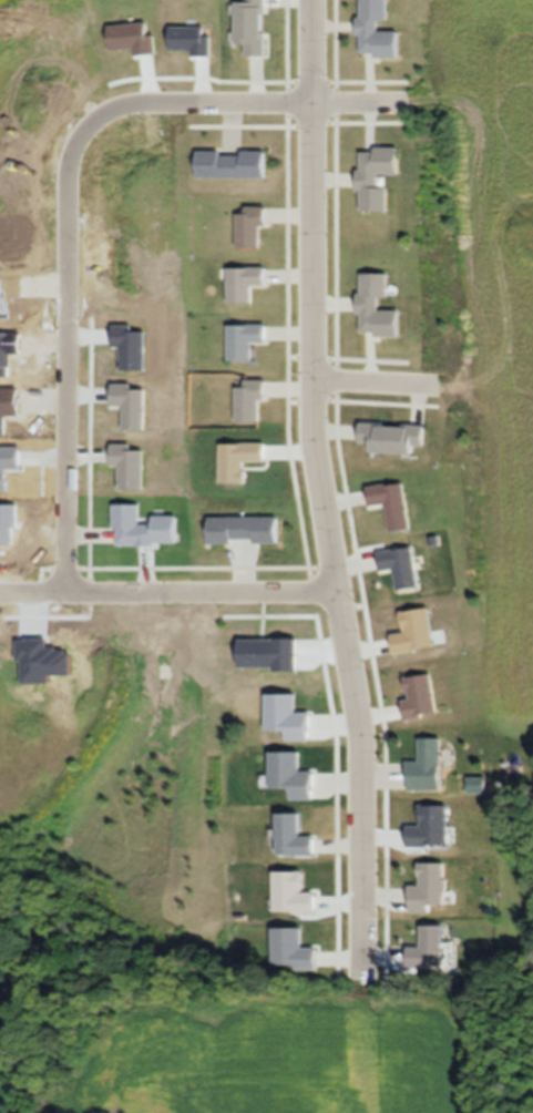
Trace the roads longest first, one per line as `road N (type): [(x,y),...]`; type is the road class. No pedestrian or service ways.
road 1 (residential): [(311,0),(310,429),(361,718),(357,972)]
road 2 (residential): [(192,98),(110,103),(84,122),(68,153),(62,588)]
road 3 (residential): [(404,102),(192,98)]
road 4 (residential): [(338,586),(161,588)]
road 5 (residential): [(161,588),(0,587)]
road 6 (residential): [(437,385),(310,377)]

